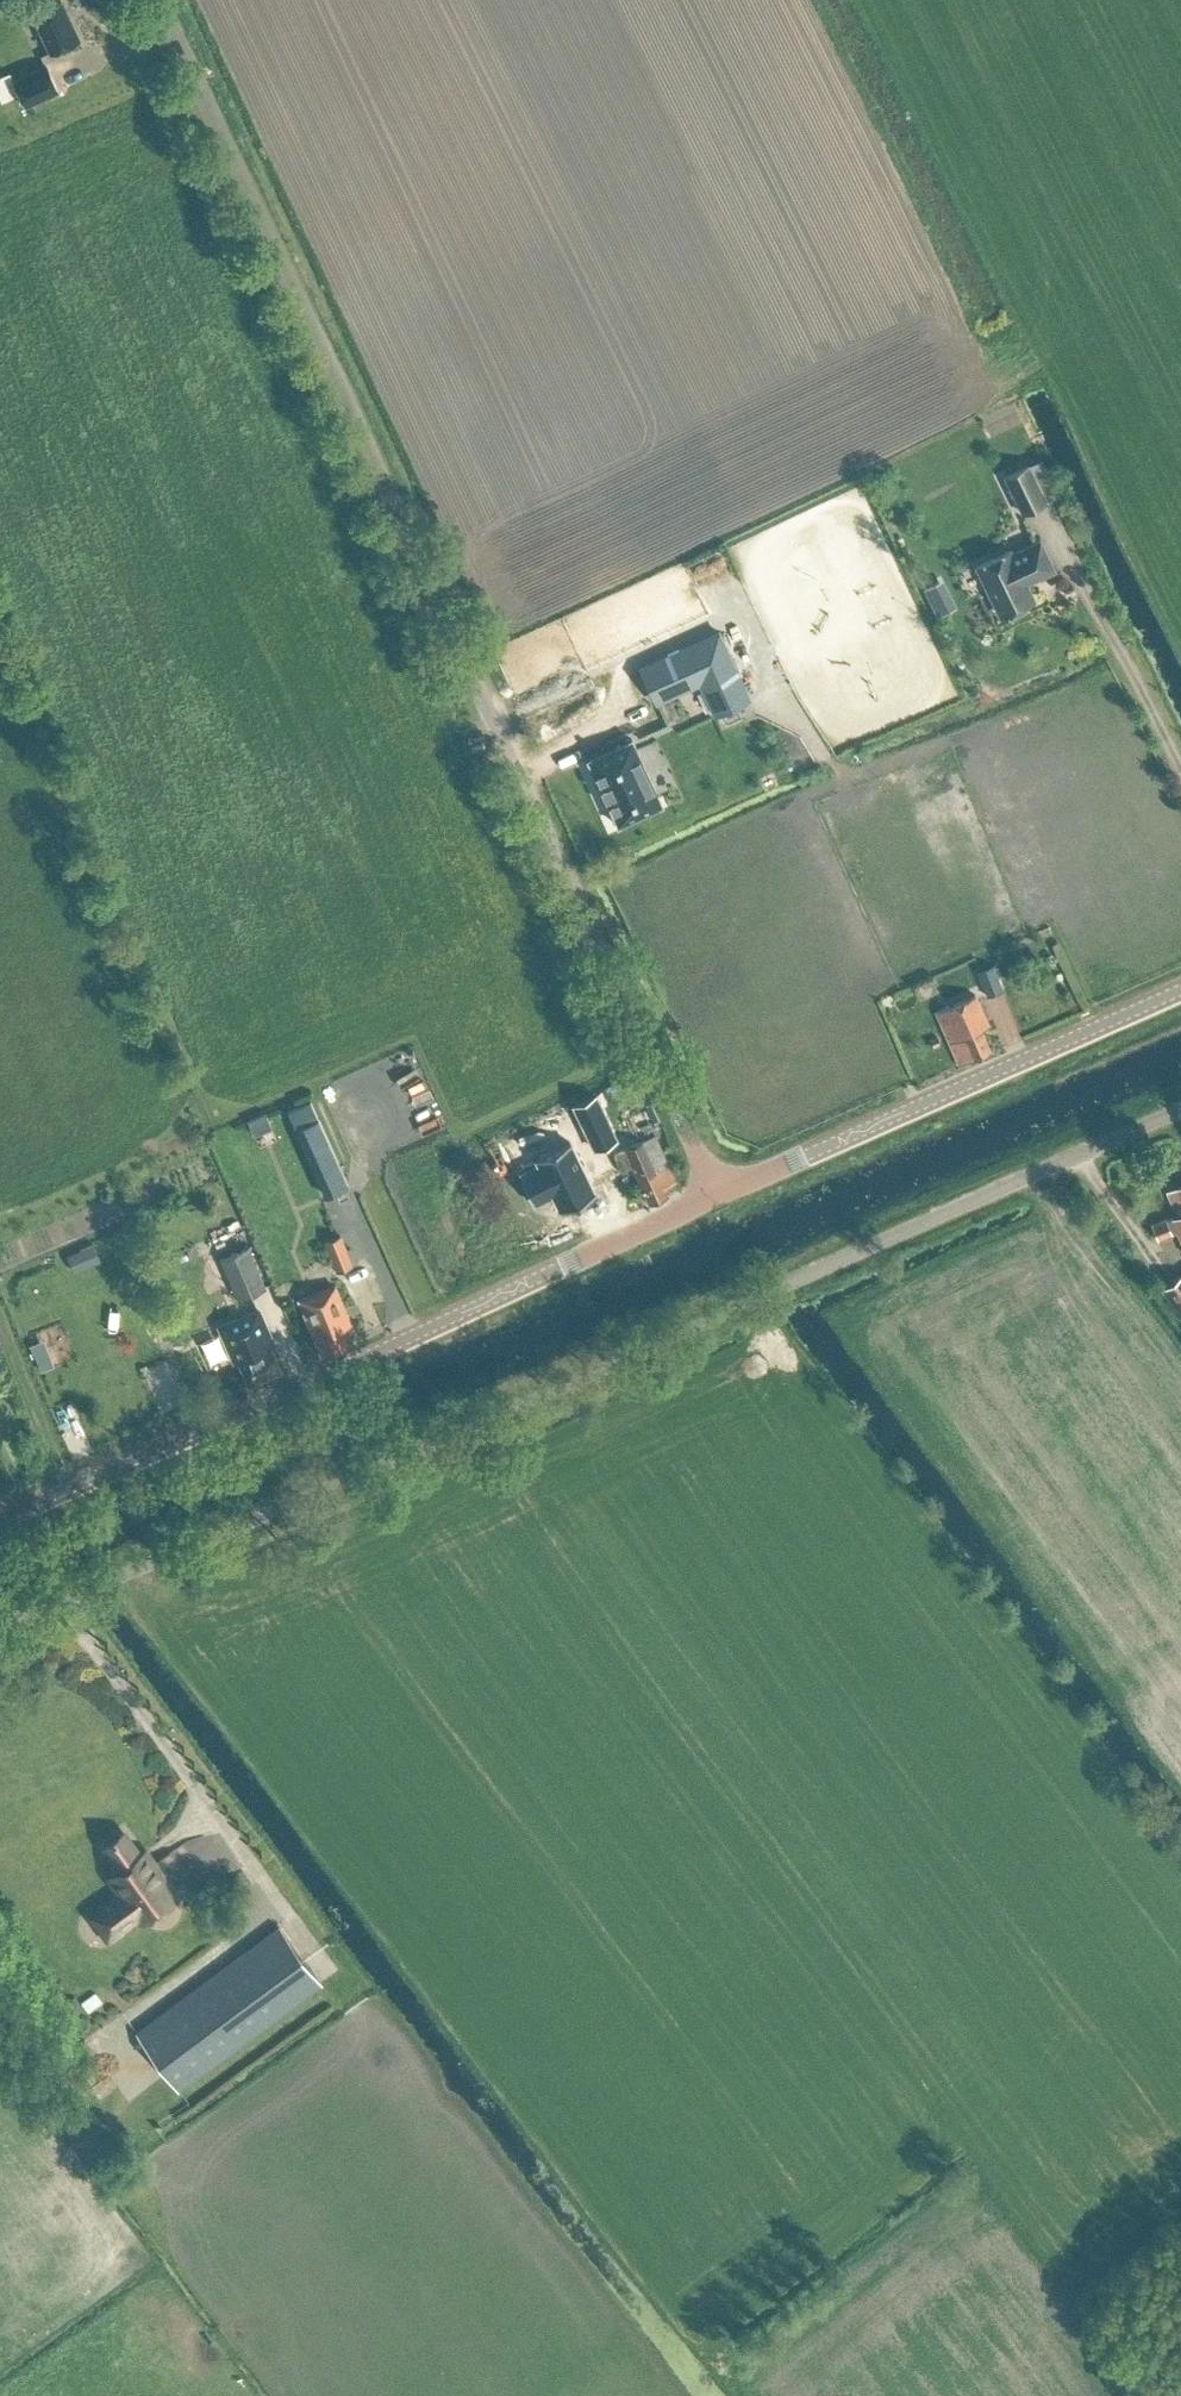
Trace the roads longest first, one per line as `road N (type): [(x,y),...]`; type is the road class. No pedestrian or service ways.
road 1 (tertiary): [(720,1193),(159,0)]
road 2 (unclassified): [(0,1622),(1180,1103)]
road 3 (tertiary): [(0,1509),(720,1193)]
road 4 (tertiary): [(720,1193),(1180,987)]

